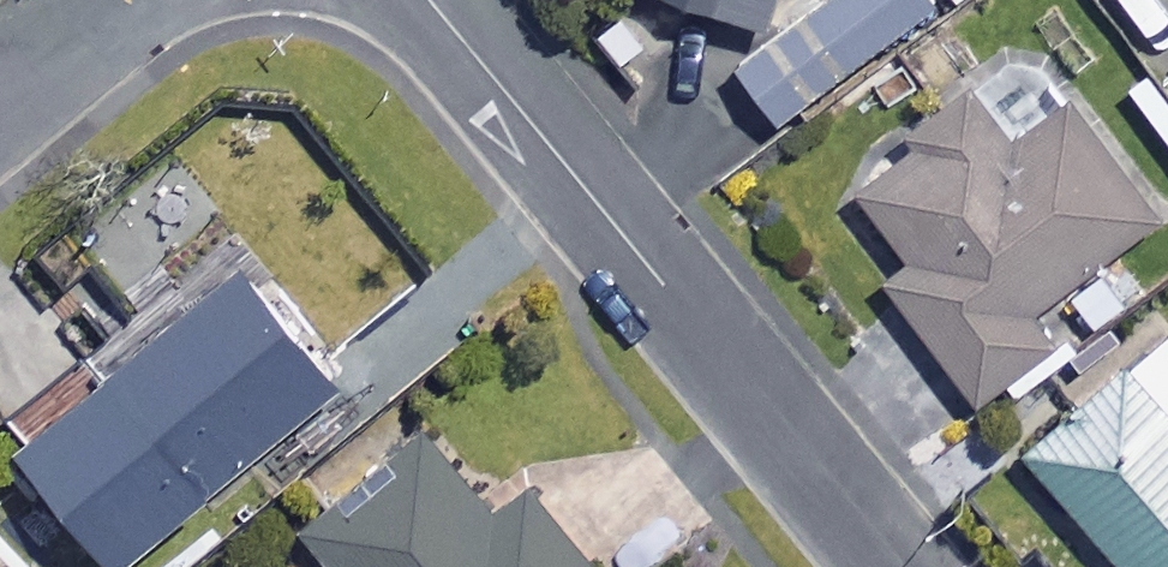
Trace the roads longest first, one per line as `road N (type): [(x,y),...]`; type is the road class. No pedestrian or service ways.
road 1 (residential): [(898,566),(431,0)]
road 2 (residential): [(115,0),(0,88)]

